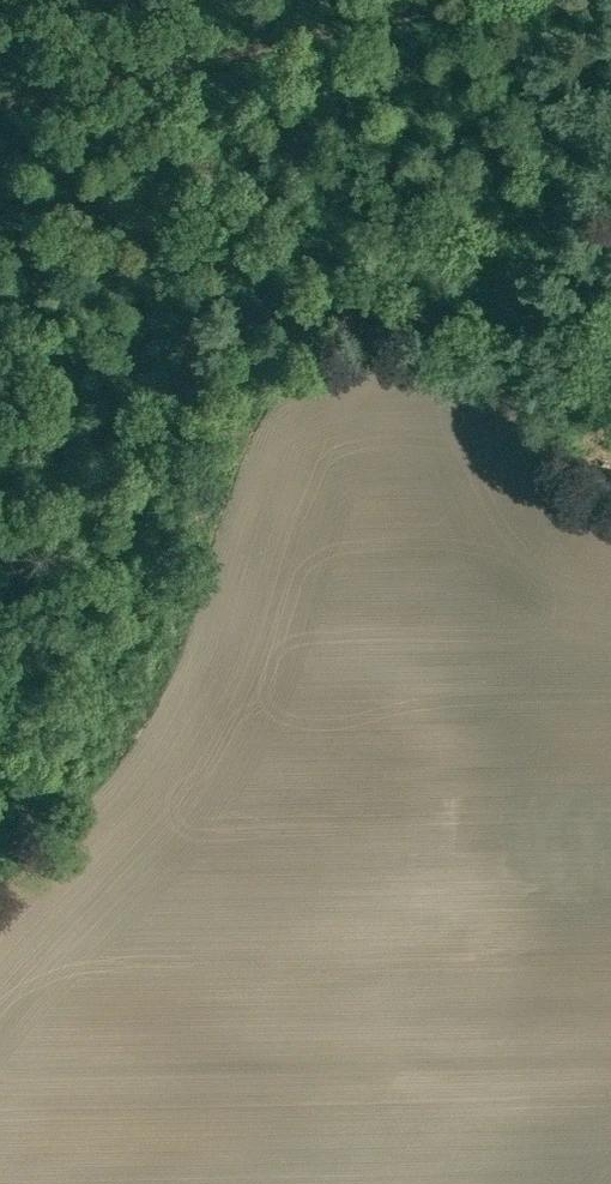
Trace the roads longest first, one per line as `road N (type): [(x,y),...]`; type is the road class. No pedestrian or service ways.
road 1 (track): [(0,83),(385,0)]

